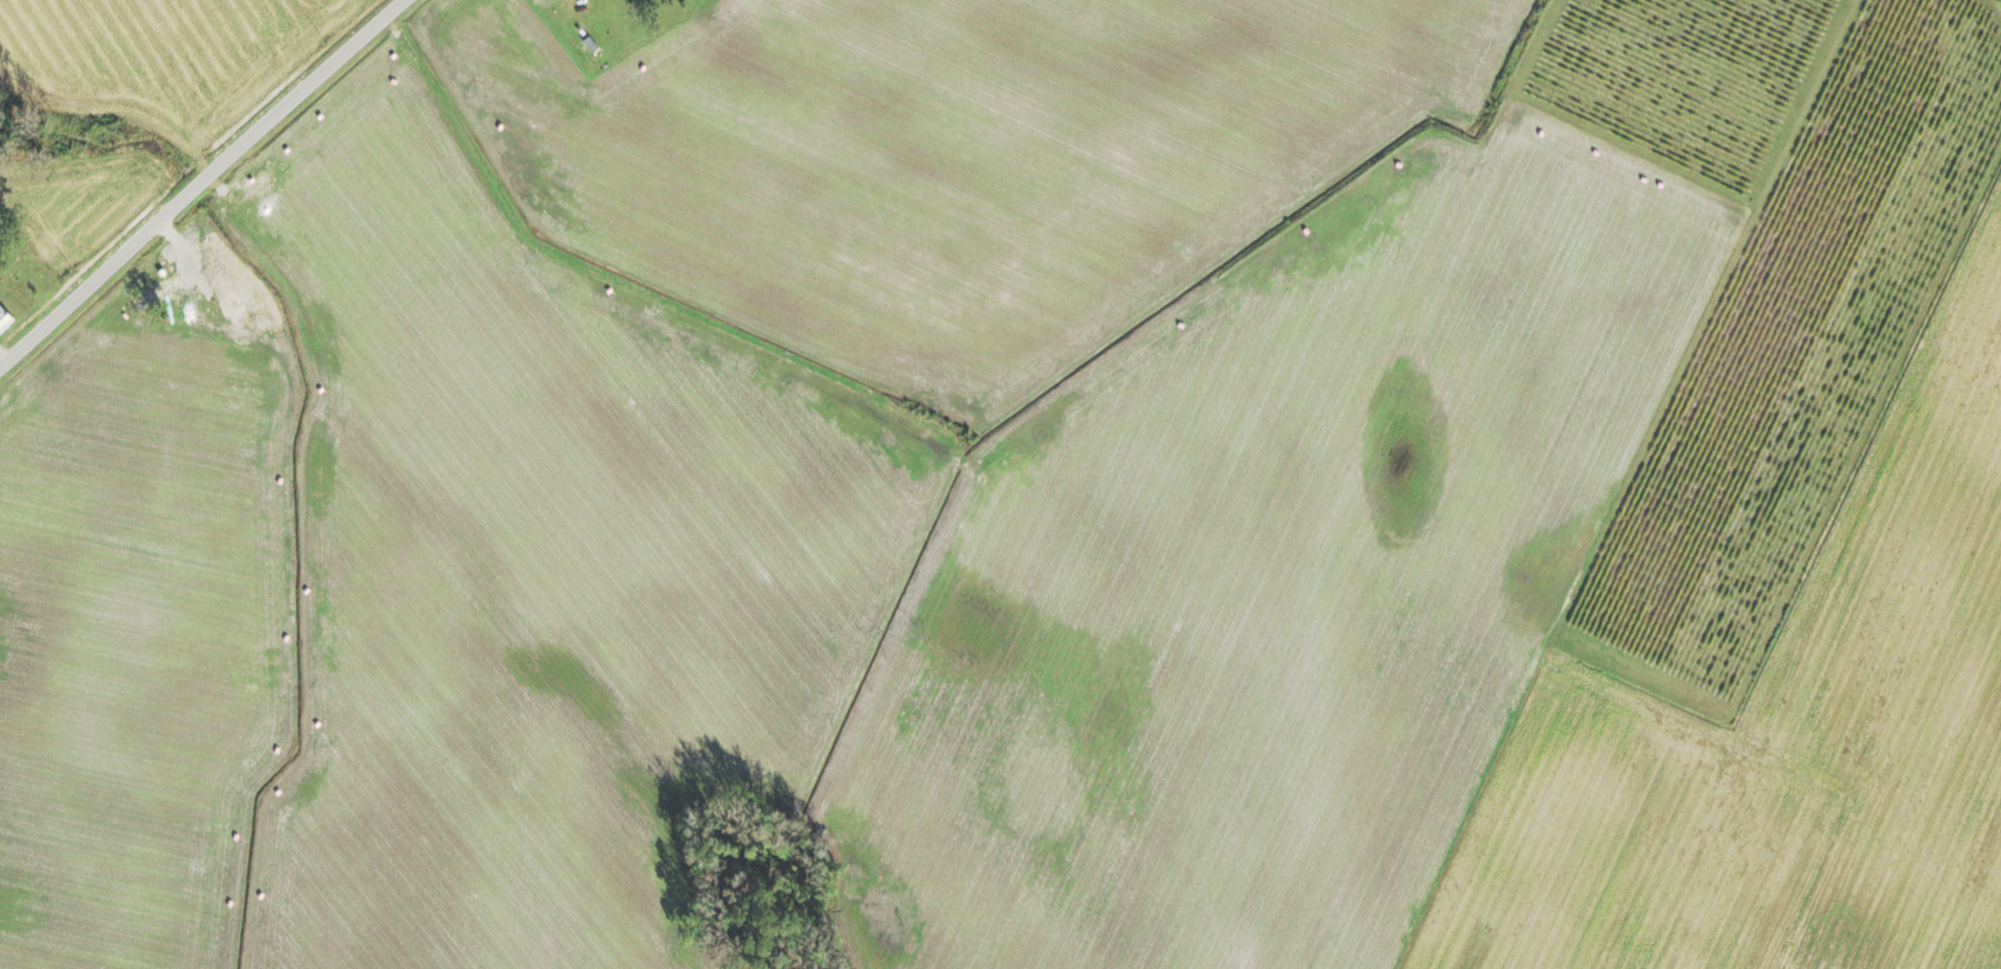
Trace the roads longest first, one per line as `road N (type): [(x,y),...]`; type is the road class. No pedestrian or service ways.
road 1 (tertiary): [(404,0),(0,366)]

